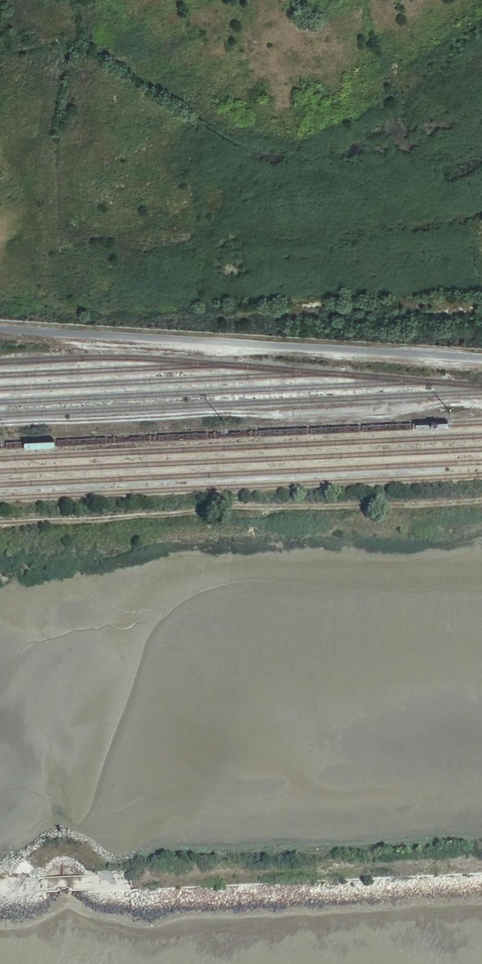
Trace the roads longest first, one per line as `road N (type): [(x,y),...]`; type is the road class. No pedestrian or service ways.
road 1 (track): [(481,867),(0,890)]
road 2 (track): [(0,523),(481,501)]
road 3 (track): [(481,304),(147,322)]

